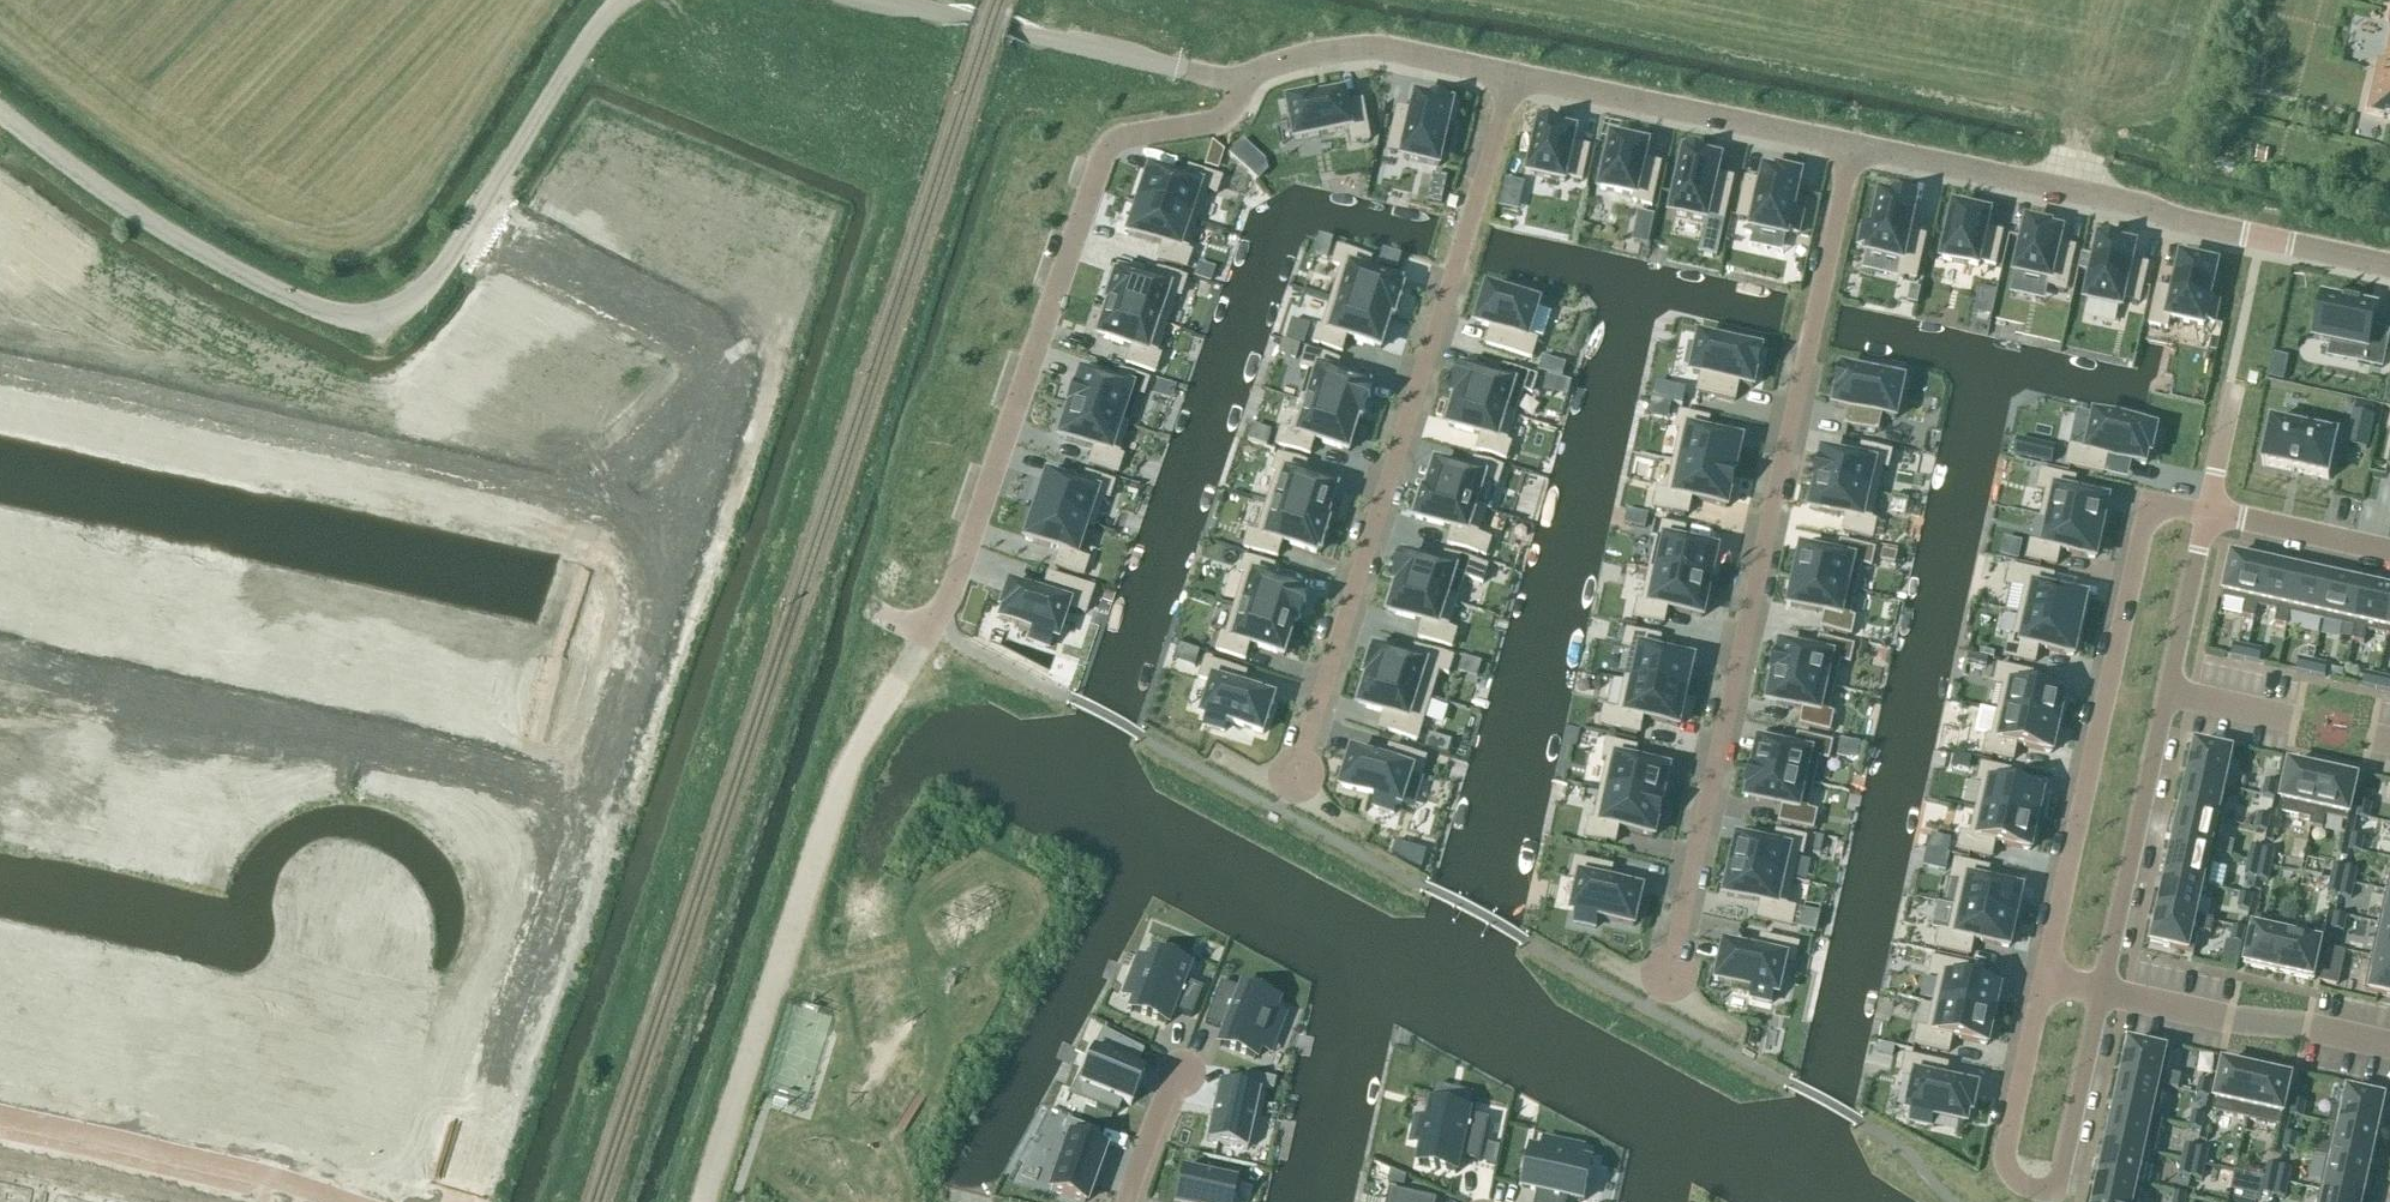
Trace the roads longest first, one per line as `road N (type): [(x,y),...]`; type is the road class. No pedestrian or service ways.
road 1 (residential): [(703,1201),(836,798),(951,590),(1102,158),(1118,139),(1223,118),(1242,76)]
road 2 (residential): [(1669,976),(1853,145)]
road 3 (unclassified): [(622,0),(590,34),(439,274),(412,303),(376,318),(342,318),(187,245),(0,111)]
road 4 (residential): [(1295,779),(1516,75)]
road 5 (residential): [(675,518),(0,367)]
road 6 (residential): [(589,800),(0,662)]
road 7 (residential): [(2389,264),(1853,145)]
road 8 (residential): [(2043,979),(2150,502),(2207,514)]
road 9 (residential): [(2207,514),(2102,992)]
road 10 (residential): [(2102,992),(2060,1184),(2048,1192),(2018,1182),(2004,1157),(2043,979)]
road 11 (residential): [(458,1201),(589,800)]
road 12 (unclassified): [(1242,76),(885,0)]
road 13 (residential): [(0,1118),(257,1174),(344,1201)]
road 14 (residential): [(1853,145),(1516,75)]
road 15 (residential): [(589,800),(675,518)]
road 16 (residential): [(2102,992),(2389,1046)]
road 17 (residential): [(1516,75),(1372,47),(1314,54),(1242,76)]
road 18 (residential): [(2389,552),(2208,511)]
road 19 (residential): [(675,518),(714,388),(709,351)]
road 20 (residential): [(1124,1201),(1151,1127),(1182,1073)]
road 21 (residential): [(2233,391),(2208,511)]

